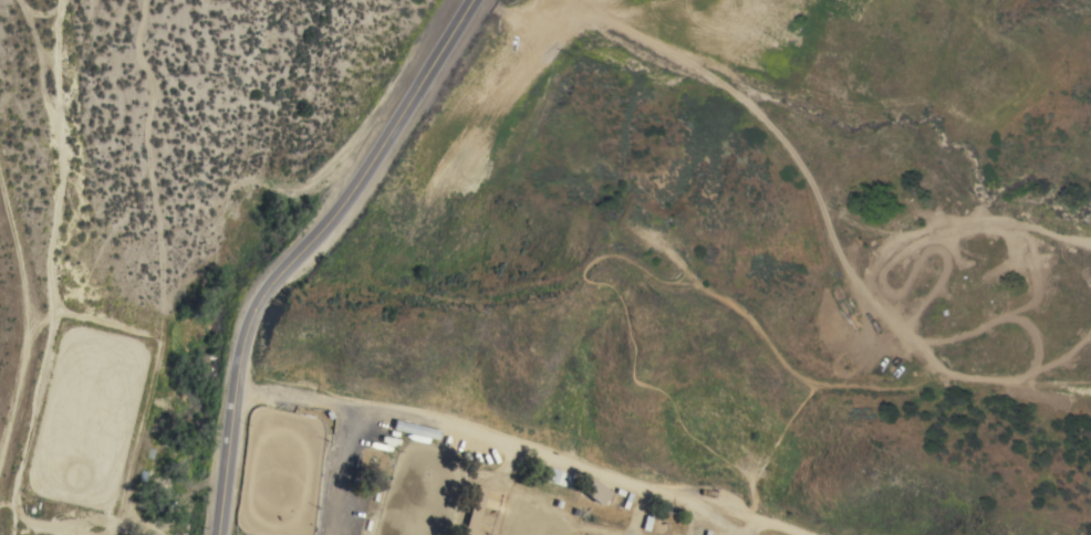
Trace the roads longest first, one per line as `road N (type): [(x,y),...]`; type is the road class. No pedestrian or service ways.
road 1 (secondary): [(217,534),(238,366),(254,312),(336,214),(475,0)]

